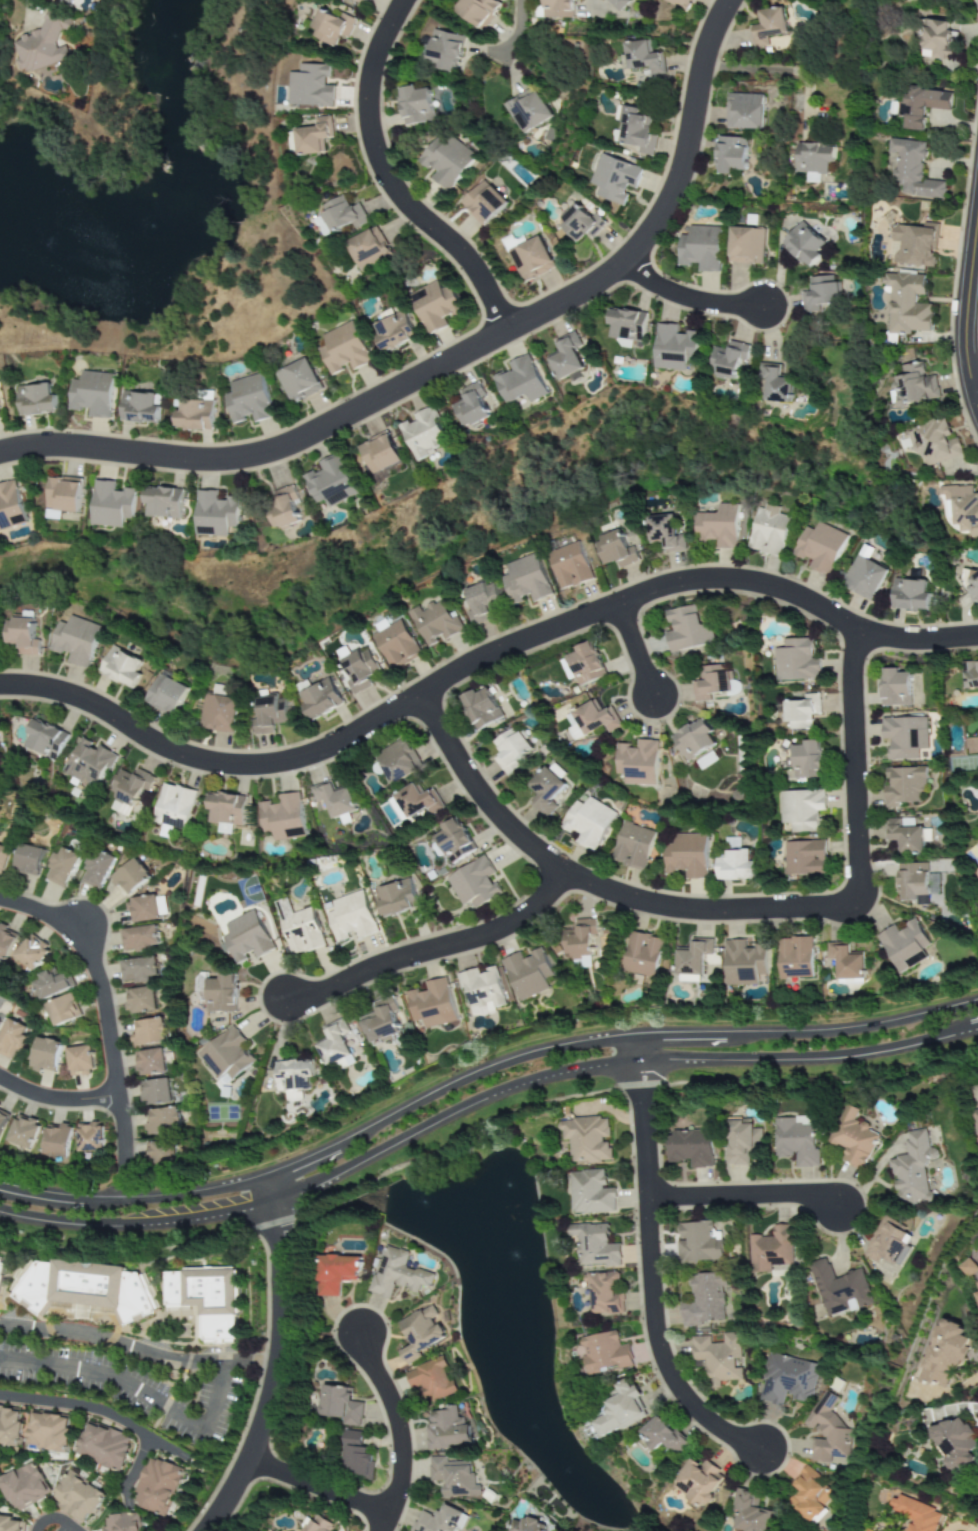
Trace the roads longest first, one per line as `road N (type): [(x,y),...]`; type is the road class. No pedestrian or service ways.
road 1 (residential): [(0,688),(48,690),(123,719),(195,761),(241,765),(336,743),(503,647),(660,585),(702,577),(787,593),(881,638),(977,638)]
road 2 (residential): [(0,454),(68,448),(247,460),(312,437),(585,294),(628,264),(677,188),(703,71),(734,0)]
road 3 (residential): [(420,697),(495,813),(563,870),(620,896),(692,911),(807,908),(851,897),(857,879),(849,626)]
road 4 (tertiary): [(977,1003),(864,1029),(635,1036),(553,1049),(453,1085),(268,1176)]
road 5 (tertiary): [(276,1205),(495,1098),(554,1079),(636,1066),(836,1062),(977,1032)]
road 6 (residential): [(635,1036),(657,1354),(691,1411),(758,1451)]
road 7 (residential): [(408,0),(372,82),(373,142),(395,189),(460,250),(510,332)]
road 8 (residential): [(0,900),(47,913),(74,932),(92,959),(127,1132),(127,1200)]
road 9 (residential): [(276,1205),(283,1338),(270,1409),(249,1461),(201,1530)]
road 10 (residential): [(563,870),(507,925),(287,997)]
road 11 (tertiary): [(0,1214),(133,1229),(276,1205)]
road 12 (tertiary): [(268,1176),(142,1200),(0,1185)]
road 13 (residential): [(359,1338),(401,1441),(402,1471),(380,1530)]
road 14 (residential): [(642,1199),(806,1197),(841,1210)]
road 15 (residential): [(0,1400),(81,1408),(181,1457)]
road 16 (residential): [(977,405),(968,354),(977,234)]
road 17 (residential): [(628,264),(681,298),(766,310)]
road 18 (residential): [(249,1461),(385,1512)]
road 19 (residential): [(0,1077),(54,1101),(122,1099)]

